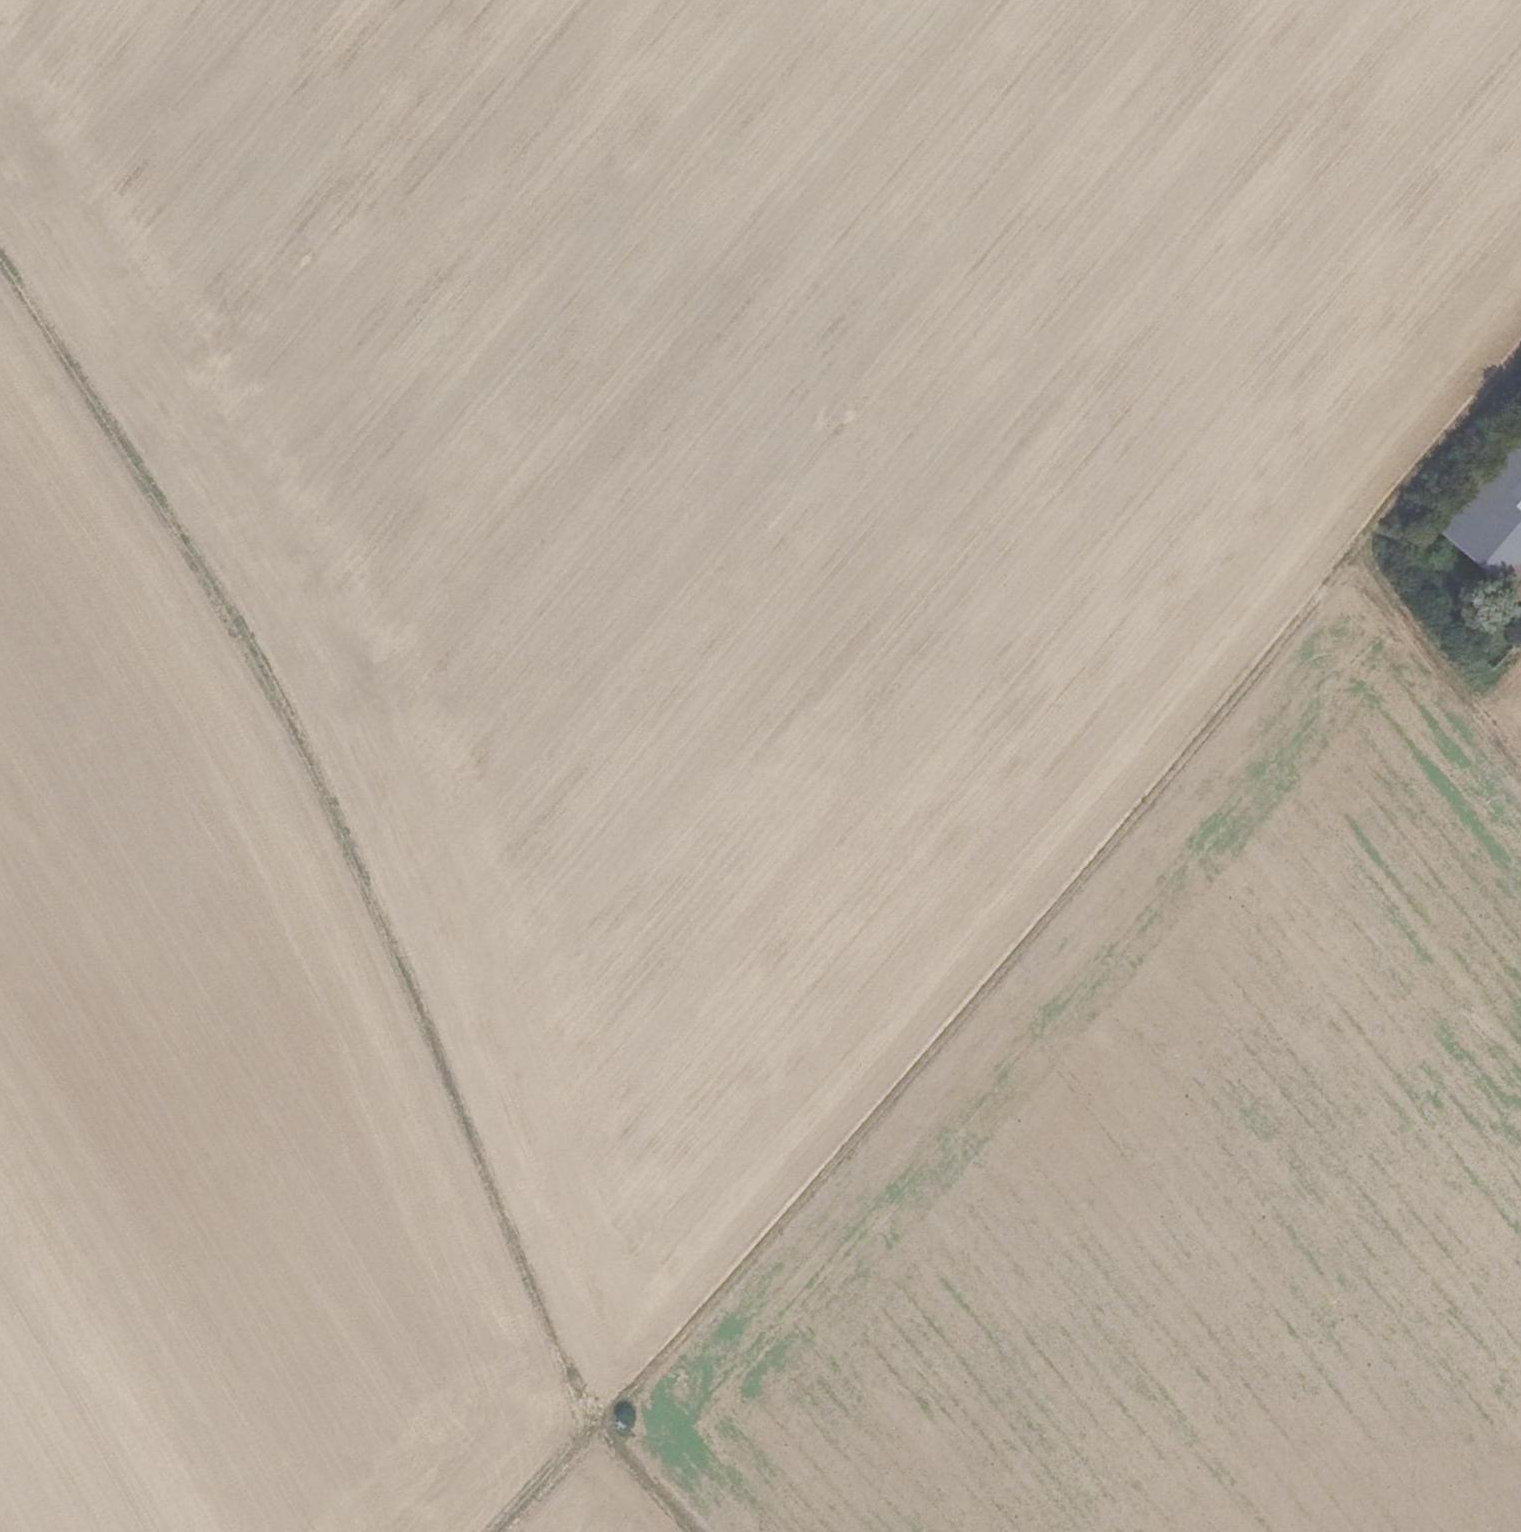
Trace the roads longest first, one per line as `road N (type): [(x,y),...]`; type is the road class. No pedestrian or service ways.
road 1 (track): [(588,1432),(1520,355)]
road 2 (track): [(0,235),(315,747),(588,1432)]
road 3 (track): [(1362,545),(1520,754)]
road 4 (track): [(495,1531),(588,1432)]

